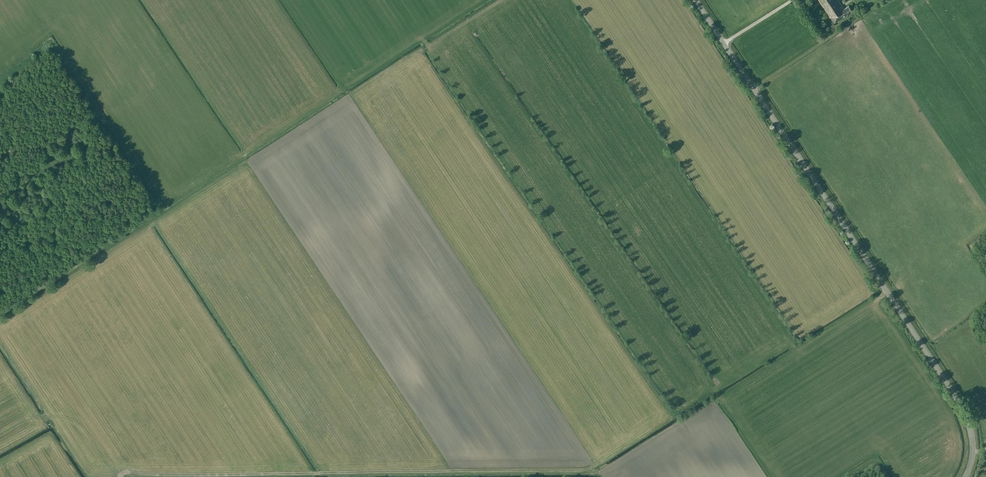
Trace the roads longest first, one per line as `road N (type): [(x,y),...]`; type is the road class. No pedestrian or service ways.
road 1 (tertiary): [(965,476),(971,429),(958,399),(696,0)]

